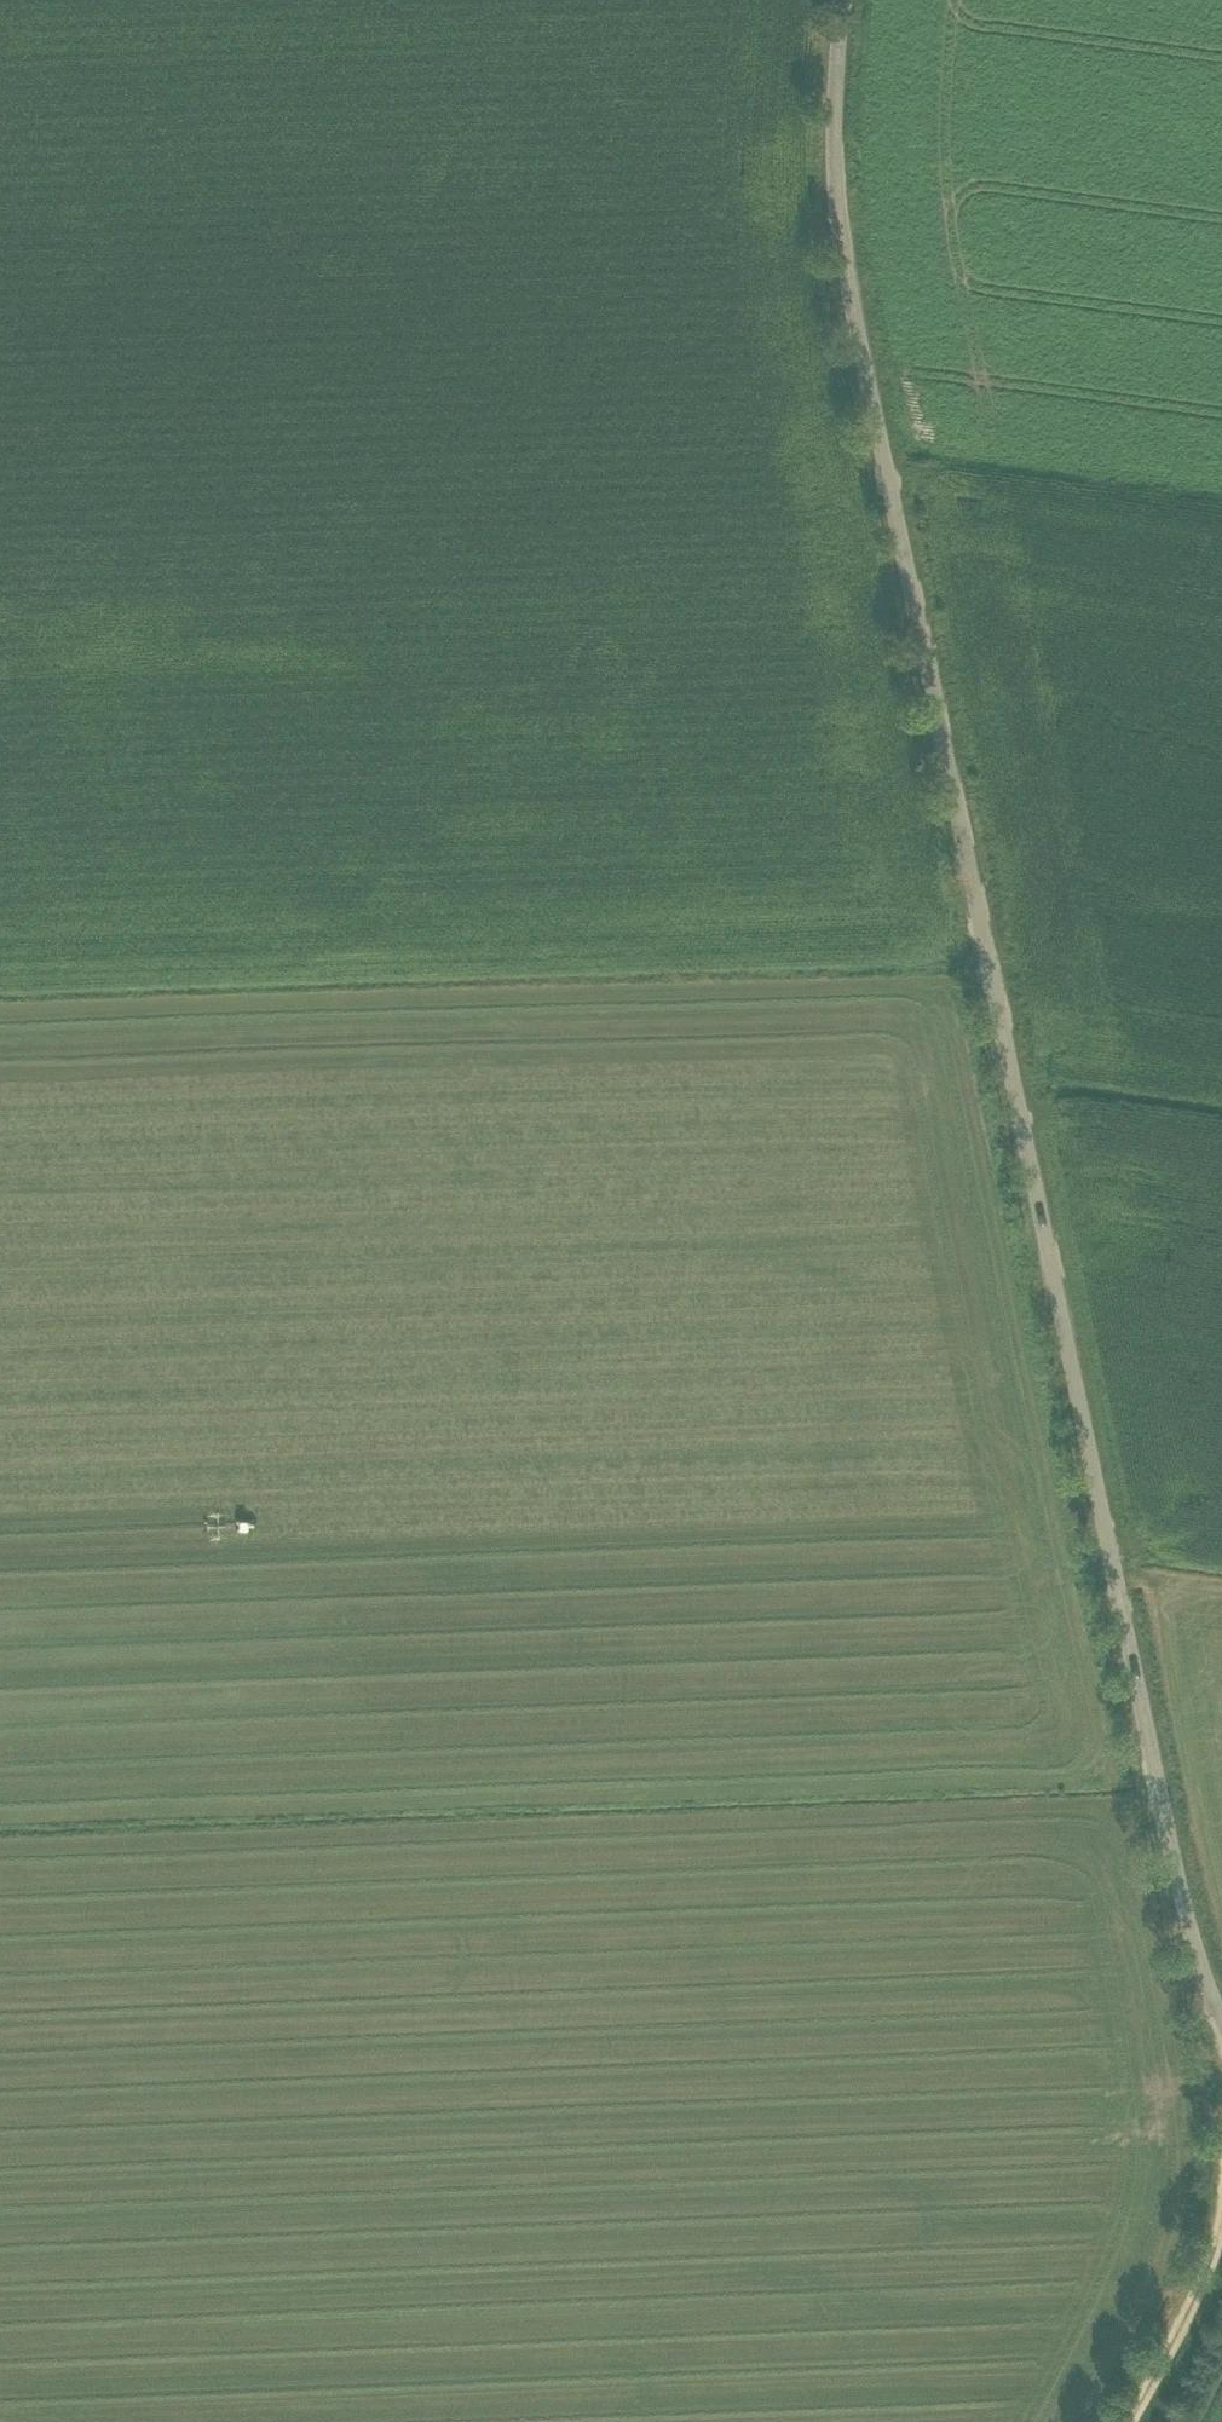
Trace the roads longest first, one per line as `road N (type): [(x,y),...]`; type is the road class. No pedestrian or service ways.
road 1 (unclassified): [(1221,2018),(858,337),(834,170),(840,0)]
road 2 (track): [(1129,2421),(1215,2263),(1221,2226)]

